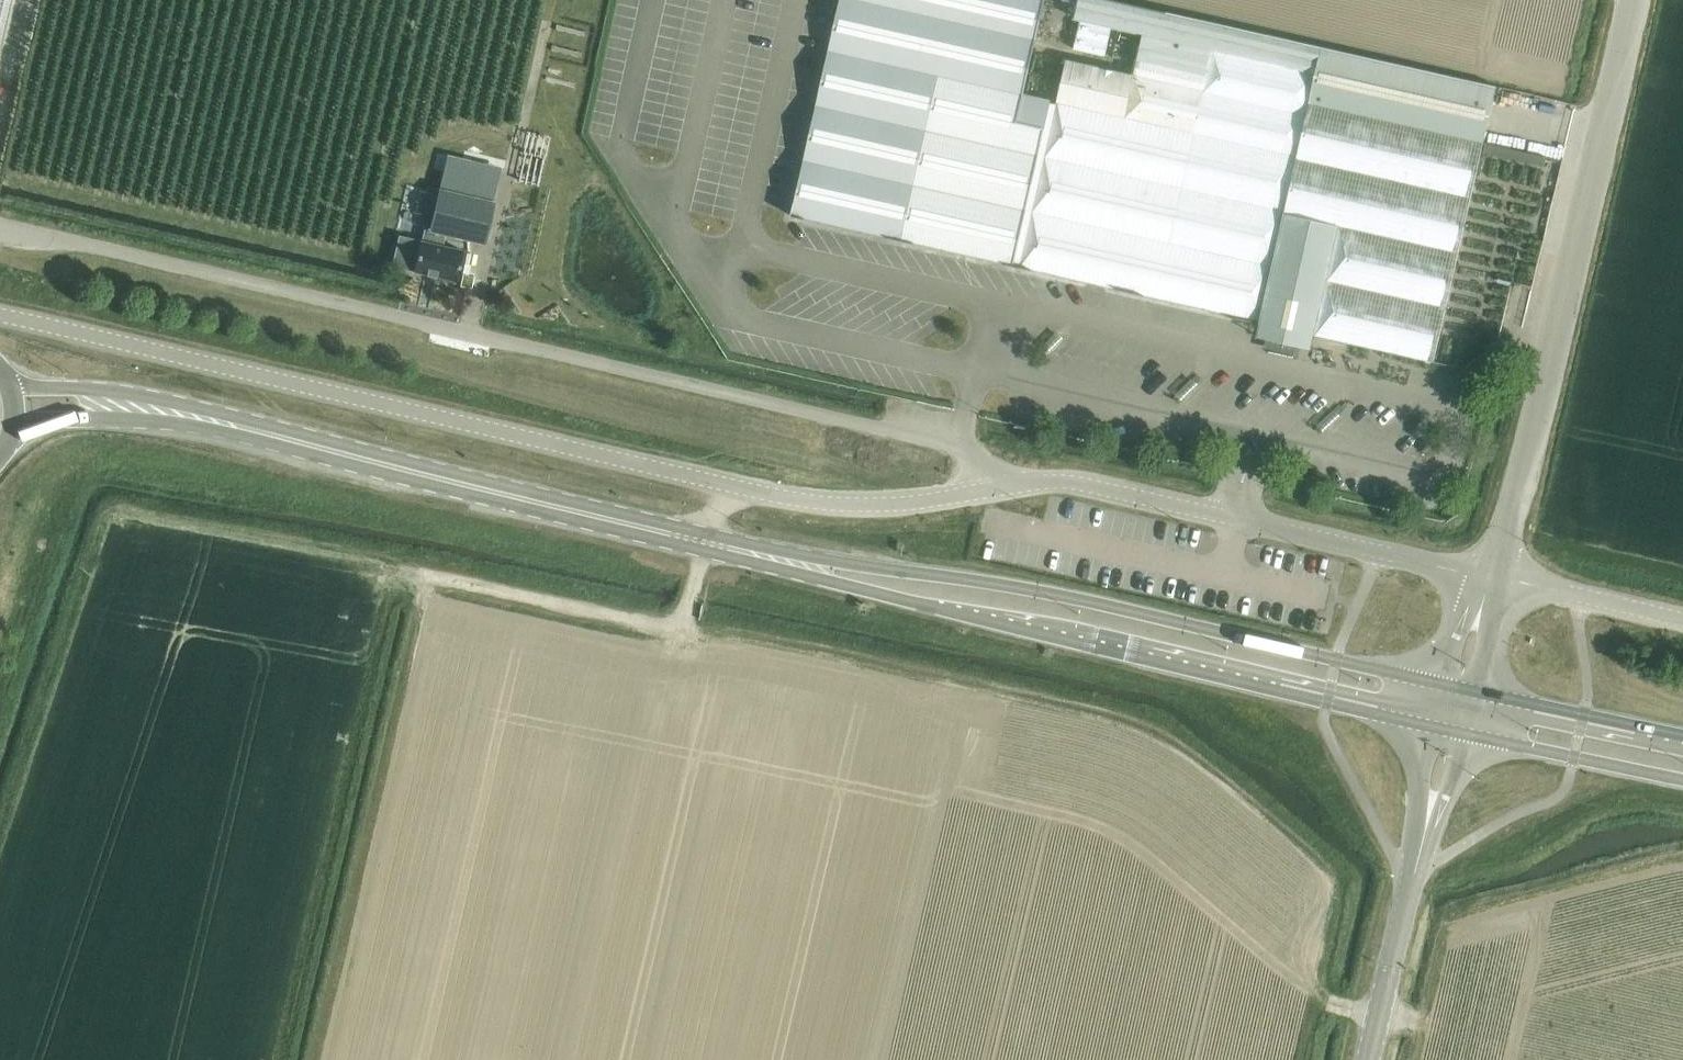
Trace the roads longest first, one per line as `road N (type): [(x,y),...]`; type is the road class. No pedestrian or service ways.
road 1 (secondary): [(1461,689),(1077,599),(783,551),(175,402),(10,388)]
road 2 (secondary): [(13,434),(102,419),(221,429),(1450,731)]
road 3 (residential): [(986,491),(977,460),(950,445),(0,225)]
road 4 (unclassified): [(986,491),(883,505),(771,494),(0,315)]
road 5 (track): [(683,630),(1027,695),(1138,724),(1187,746),(1344,881),(1303,1059)]
road 6 (track): [(0,830),(107,507),(382,558),(427,574)]
road 7 (unclassified): [(1490,576),(1631,0)]
road 8 (unclassified): [(1490,576),(1076,482),(986,491)]
road 9 (track): [(427,574),(315,1059)]
road 10 (track): [(1317,1000),(1423,1026),(1444,934),(1456,915),(1682,857)]
road 11 (track): [(427,574),(683,630),(702,550)]
road 12 (unclassified): [(1369,1059),(1450,731)]
road 13 (secondary): [(1450,731),(1682,780)]
road 14 (secondary): [(1682,735),(1461,689)]
road 15 (unclassified): [(1682,619),(1490,576)]
road 16 (track): [(0,663),(55,495)]

